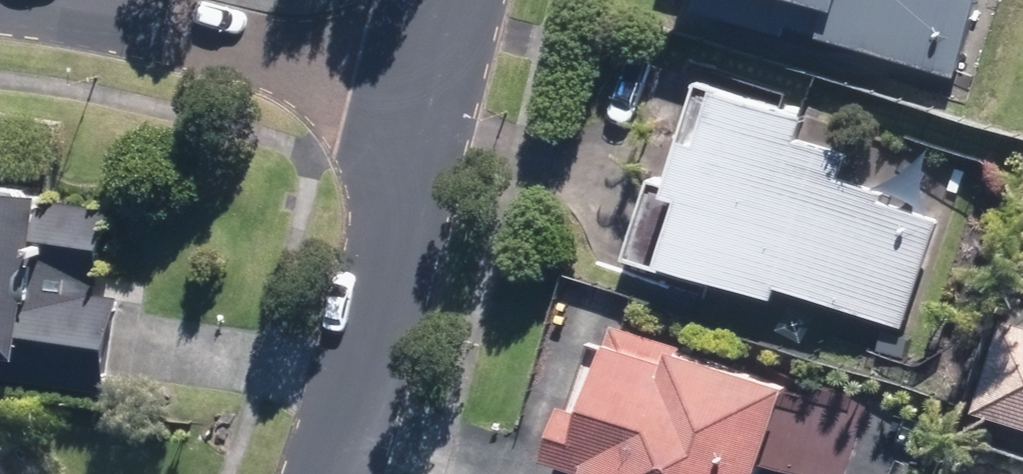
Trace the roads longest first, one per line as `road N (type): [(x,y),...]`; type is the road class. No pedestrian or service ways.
road 1 (residential): [(6,0),(427,93)]
road 2 (residential): [(427,93),(371,359),(331,473)]

